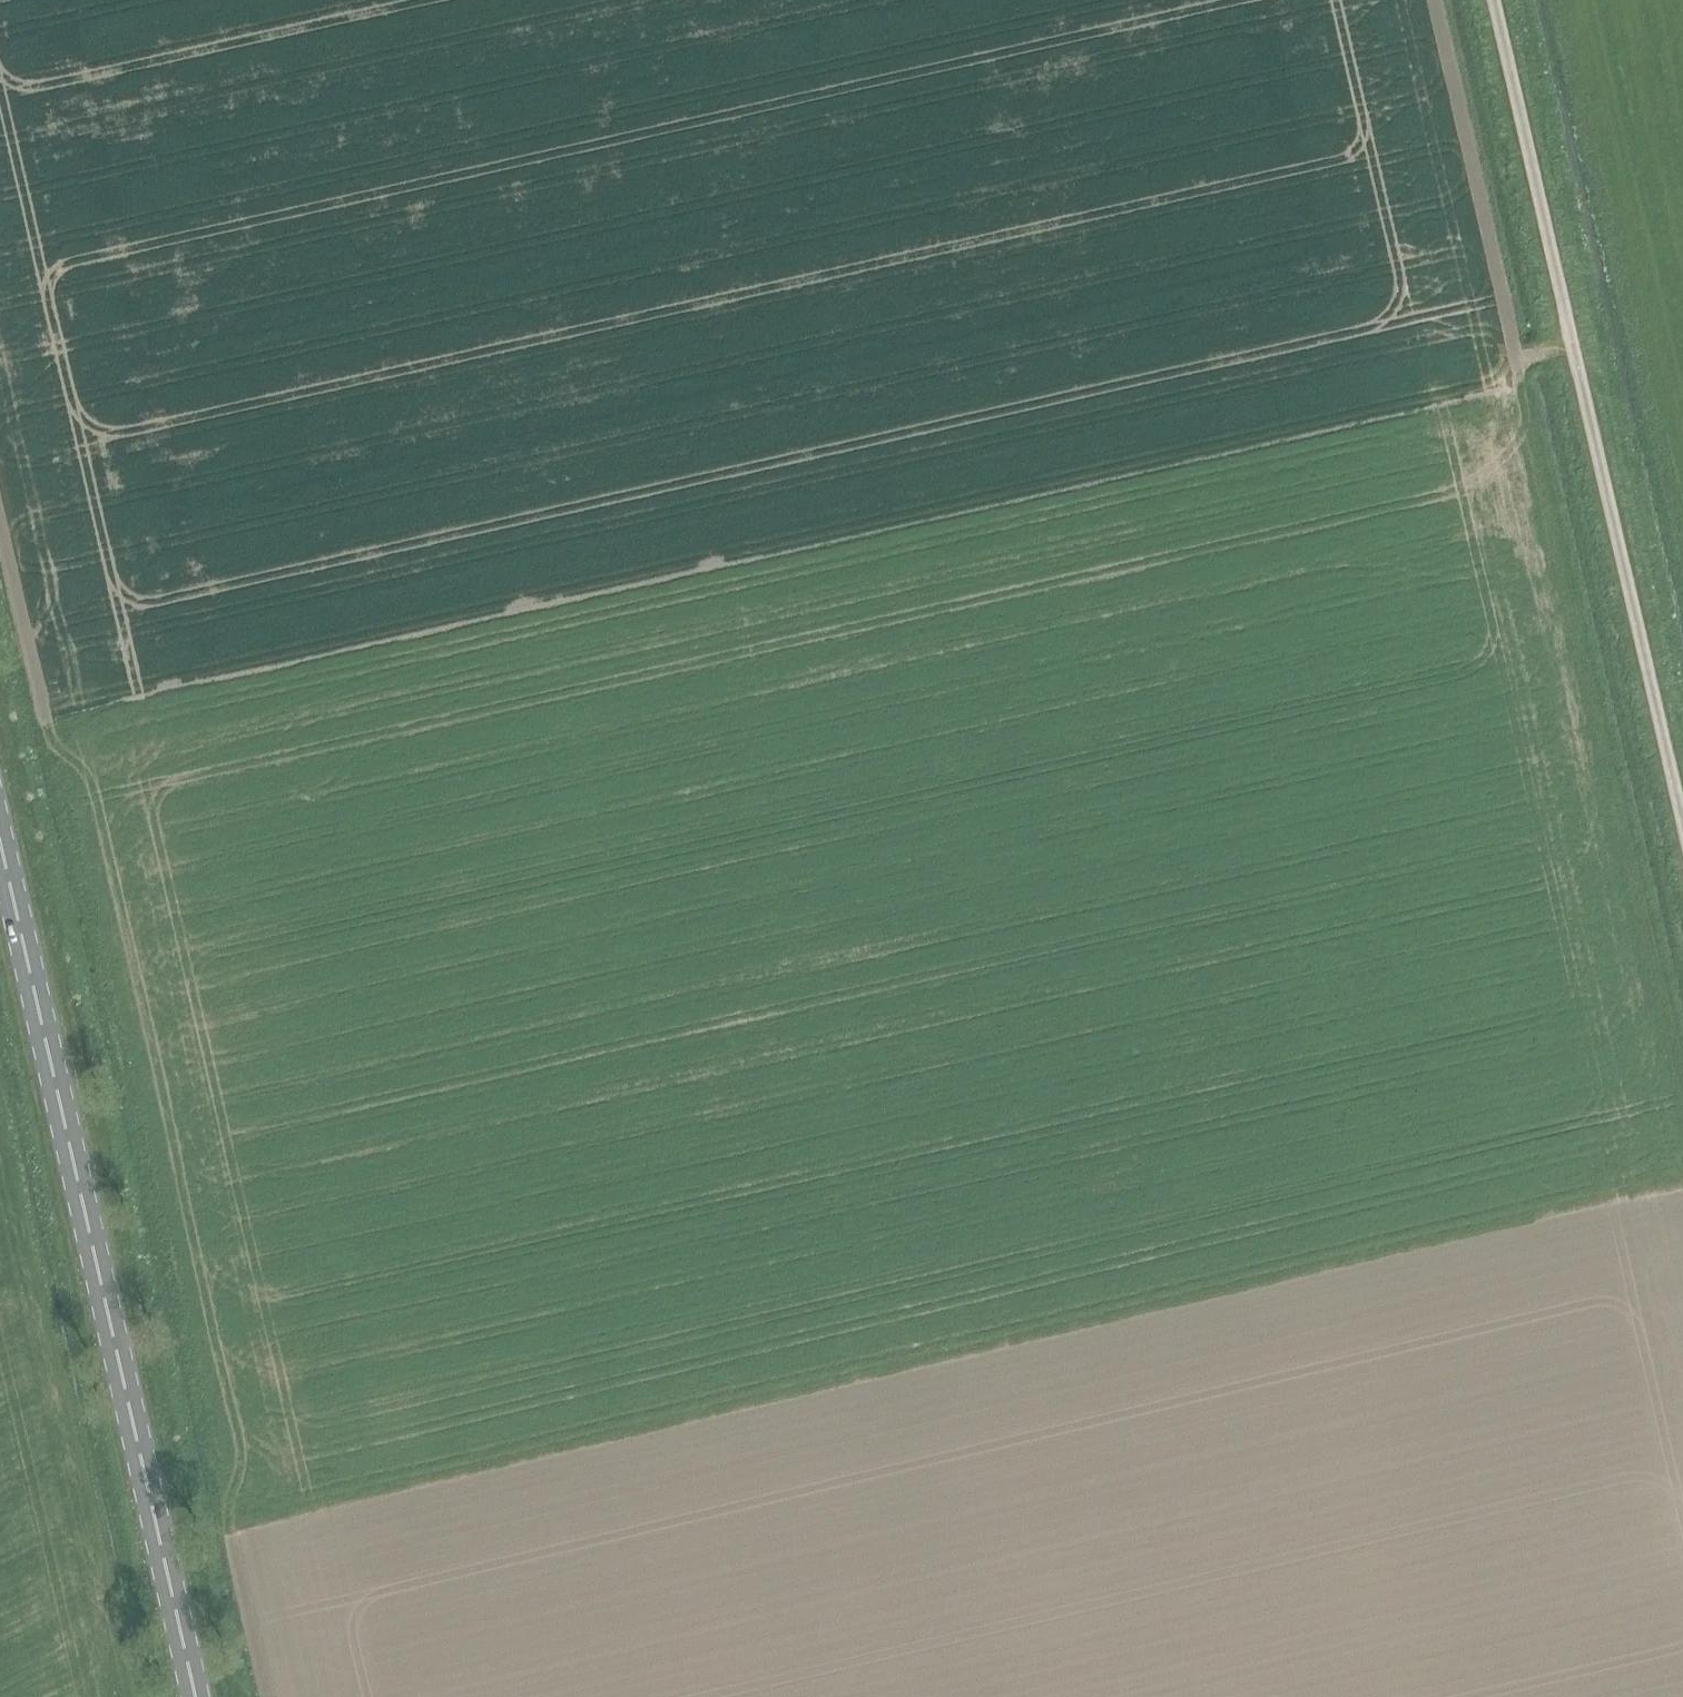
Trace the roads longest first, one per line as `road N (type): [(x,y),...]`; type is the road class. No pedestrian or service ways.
road 1 (unclassified): [(1682,847),(1489,0)]
road 2 (primary): [(190,1696),(0,863)]

